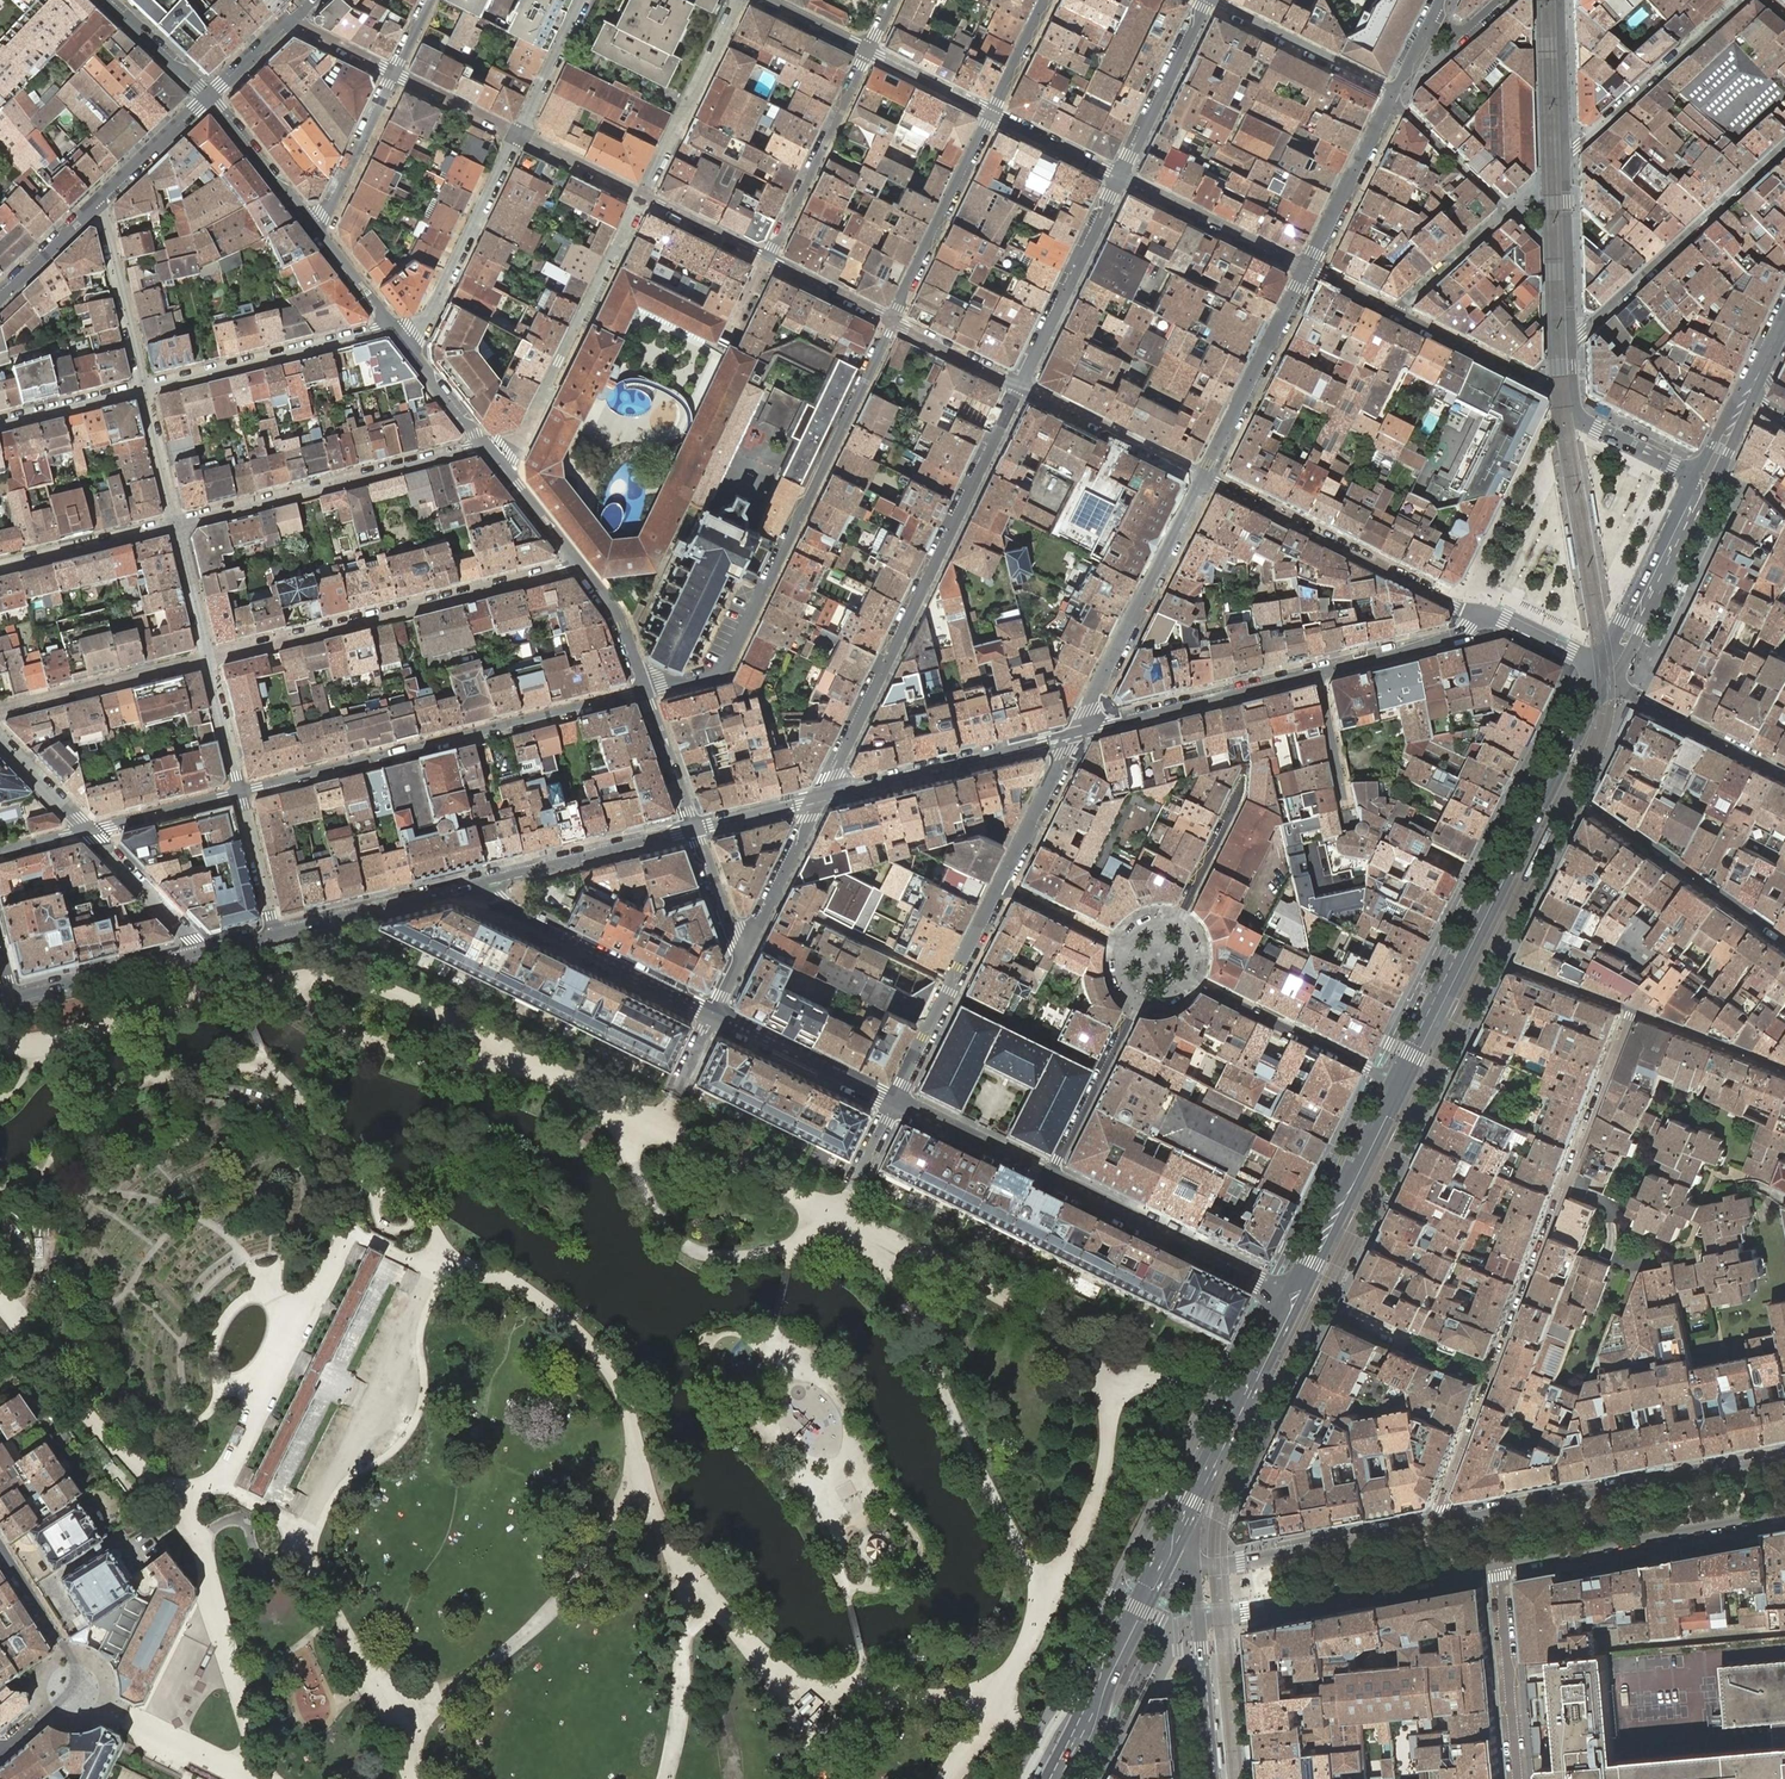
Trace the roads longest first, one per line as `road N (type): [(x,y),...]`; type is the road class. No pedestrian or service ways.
road 1 (residential): [(1633,1010),(1442,1523)]
road 2 (residential): [(891,320),(723,670),(644,692)]
road 3 (residential): [(819,795),(1019,384)]
road 4 (tertiary): [(1078,731),(1452,638),(1482,616)]
road 5 (residential): [(644,692),(239,792)]
road 6 (residential): [(577,562),(563,572),(208,661)]
road 7 (residential): [(1784,1460),(1442,1523)]
road 8 (secondary): [(1554,785),(1403,1086)]
road 9 (residential): [(483,443),(175,525)]
road 10 (residential): [(1202,478),(1482,616)]
road 11 (residential): [(504,468),(644,196)]
road 12 (residential): [(1198,1622),(1498,1566)]
road 13 (residential): [(1498,1566),(1784,1512)]
road 14 (residential): [(1571,342),(1784,145)]
road 15 (secondary): [(1296,1299),(1167,1556)]
road 16 (residential): [(1078,731),(1202,478)]
road 17 (residential): [(1784,940),(1554,785)]
road 18 (secondary): [(473,881),(499,910),(712,1014)]
road 19 (secondary): [(1049,1179),(1296,1299)]
road 20 (tertiary): [(819,795),(1078,731)]
road 21 (residential): [(143,389),(391,326)]
road 22 (residential): [(1442,1523),(1194,1569)]
road 23 (residential): [(894,1103),(1000,887)]
road 24 (residential): [(517,133),(426,316),(405,343)]
road 25 (secondary): [(1403,1086),(1296,1299)]
road 26 (residential): [(1565,156),(1740,0)]
road 27 (residential): [(1202,478),(1306,268)]
road 28 (residential): [(1194,983),(1403,1086)]
road 29 (residential): [(1019,384),(1120,176)]
road 30 (residential): [(768,258),(869,50)]
road 31 (residential): [(992,112),(891,320)]
road 32 (tertiary): [(473,881),(692,827)]
road 33 (secondary): [(1167,1556),(1065,1756)]
road 34 (residential): [(644,196),(741,0)]
road 35 (secondary): [(1705,483),(1609,675)]
road 36 (residential): [(208,661),(0,712)]
road 37 (residential): [(1517,1778),(1498,1566)]
road 38 (residential): [(1120,176),(1306,268)]
road 39 (secondary): [(272,931),(473,881)]
road 40 (residential): [(1393,97),(1211,0)]
road 41 (residential): [(1202,478),(1019,384)]
road 42 (residential): [(1576,409),(1396,315)]
road 43 (secondary): [(712,1014),(894,1103)]
road 44 (residential): [(1609,675),(1634,696),(1784,771)]
road 45 (residential): [(1049,1179),(1136,1002)]
road 46 (residential): [(1120,176),(1206,0)]
road 47 (residential): [(143,389),(97,201)]
road 48 (residential): [(1306,268),(1393,97)]
road 49 (secondary): [(12,996),(195,950)]
road 50 (residential): [(1571,342),(1565,156)]
road 51 (residential): [(739,958),(819,795)]
road 52 (residential): [(175,525),(0,569)]
road 53 (residential): [(396,72),(332,203),(312,227)]
road 54 (residential): [(1000,887),(1078,731)]
road 55 (secondary): [(894,1103),(1049,1179)]
road 56 (tertiary): [(312,227),(207,97)]
road 57 (residential): [(1393,97),(1498,203),(1500,216)]
road 58 (residential): [(195,950),(87,829)]
road 59 (residential): [(1784,1069),(1633,1010)]
road 60 (residential): [(1213,1778),(1198,1622)]
road 61 (residential): [(239,792),(87,829)]
road 62 (residential): [(1565,156),(1560,0)]
road 63 (tertiary): [(97,201),(207,97)]
road 64 (residential): [(1705,483),(1583,421),(1576,409)]
road 65 (residential): [(582,0),(517,133)]
road 66 (tertiary): [(644,692),(614,612),(577,562)]
road 67 (residential): [(0,424),(143,389)]
road 68 (residential): [(1500,216),(1396,315)]
road 69 (tertiary): [(692,827),(644,692)]
road 70 (residential): [(992,112),(1120,176)]
road 71 (residential): [(1019,384),(891,320)]
road 72 (residential): [(272,931),(239,792)]
road 73 (residential): [(644,196),(517,133)]
road 74 (tertiary): [(207,97),(106,0)]
road 75 (tertiary): [(1482,616),(1609,675)]
road 76 (residential): [(208,661),(175,525)]
road 77 (residential): [(175,525),(143,389)]
road 78 (residential): [(739,958),(692,827)]
road 79 (residential): [(768,258),(644,196)]
road 80 (residential): [(869,50),(992,112)]
road 81 (residential): [(891,320),(768,258)]
road 82 (residential): [(517,133),(396,72)]
road 83 (residential): [(239,792),(208,661)]
road 84 (tertiary): [(0,293),(97,201)]
road 85 (residential): [(61,1648),(66,1692),(0,1750)]
road 86 (residential): [(1194,983),(1193,944),(1174,925),(1135,926),(1116,945)]
road 87 (tertiary): [(692,827),(819,795)]
road 88 (residential): [(1116,945),(1000,887)]
road 89 (tertiary): [(483,443),(405,343)]
road 90 (tertiary): [(391,326),(312,227)]
road 91 (residential): [(87,829),(0,737)]
road 92 (residential): [(1046,0),(992,112)]
road 93 (tertiary): [(207,97),(296,12)]
road 94 (secondary): [(1609,675),(1554,785)]
road 95 (residential): [(1633,1010),(1519,966)]

